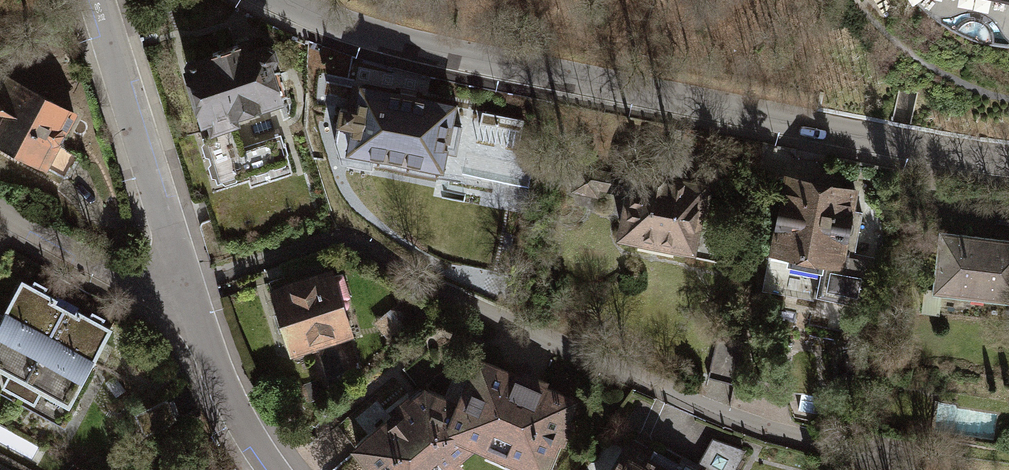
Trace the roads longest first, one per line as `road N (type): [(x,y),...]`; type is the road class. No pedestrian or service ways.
road 1 (residential): [(181,284),(327,239),(351,241),(456,300),(765,431),(879,457)]
road 2 (residential): [(292,0),(435,49),(797,125),(1008,159)]
road 3 (residential): [(181,284),(99,0)]
road 4 (residential): [(270,469),(181,284)]
road 5 (residential): [(181,284),(153,291),(0,210)]

